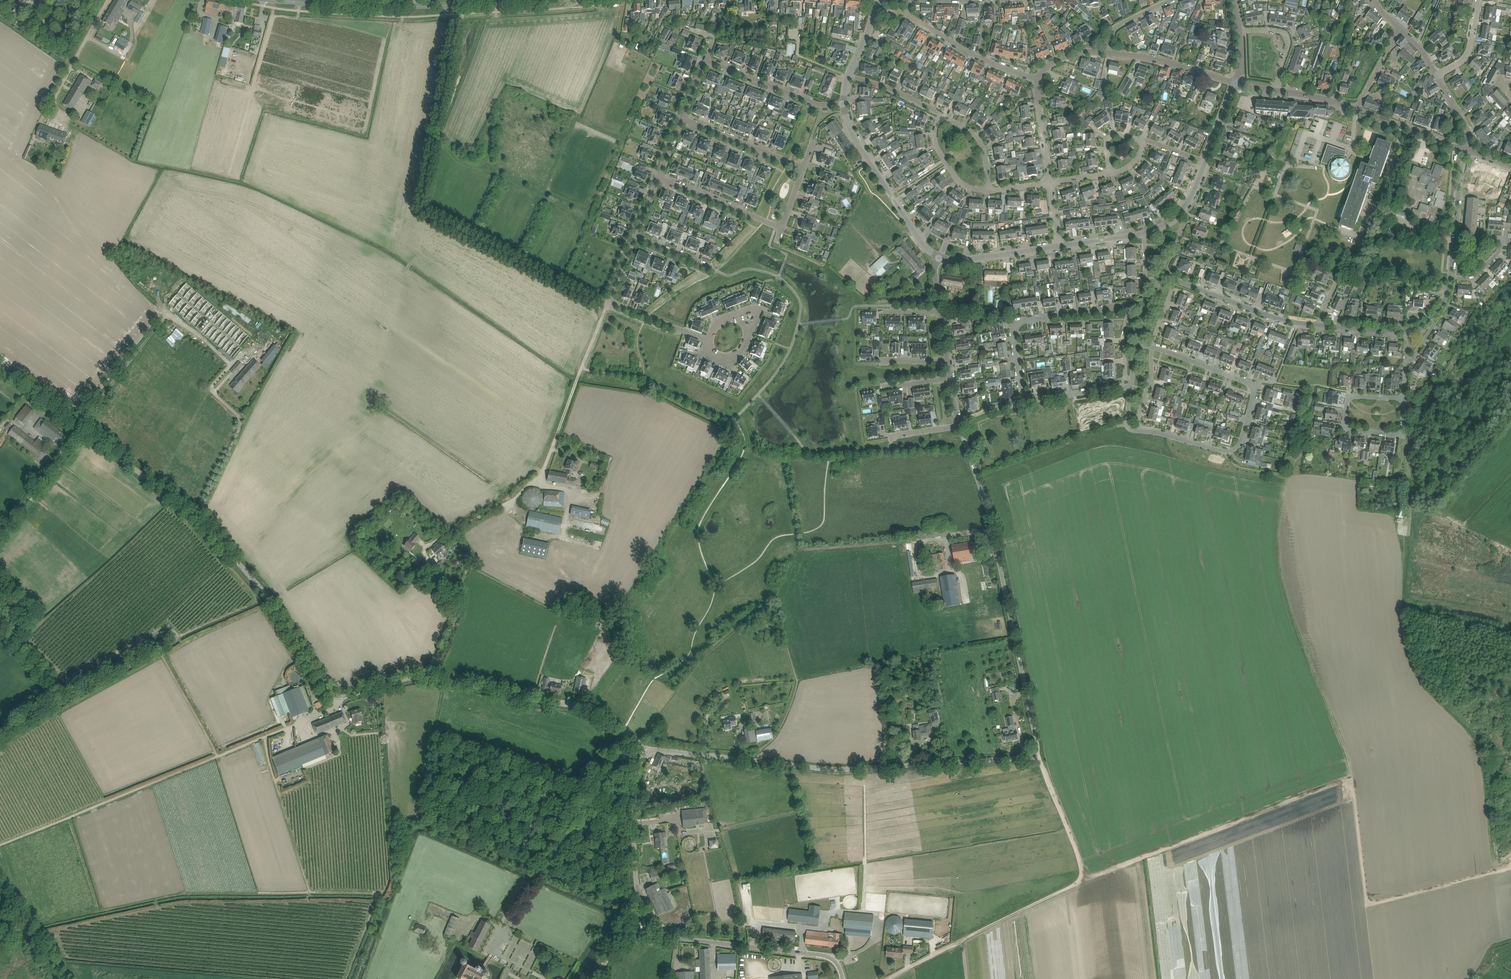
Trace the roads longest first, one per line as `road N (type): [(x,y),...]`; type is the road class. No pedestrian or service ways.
road 1 (unclassified): [(645,752),(822,770),(1038,759),(959,425)]
road 2 (track): [(1077,881),(1347,770),(1285,589),(1279,524),(1289,474)]
road 3 (unclassified): [(429,677),(338,693),(203,522),(0,368)]
road 4 (unclassified): [(429,677),(453,613),(435,588),(426,547),(540,476),(610,299)]
road 5 (track): [(453,15),(419,215),(606,310)]
road 6 (track): [(197,517),(239,416),(212,391),(230,364),(168,310),(80,428)]
road 7 (track): [(886,978),(1077,881),(1076,849),(1038,759)]
road 8 (residential): [(1130,387),(1024,398),(1012,329),(1129,306)]
road 9 (residential): [(1126,418),(1129,430),(1223,452),(1241,441),(1253,385),(1152,348)]
road 10 (tertiary): [(556,0),(272,0)]
road 11 (track): [(1347,770),(1370,904),(1510,867)]
road 12 (unclassified): [(645,752),(596,713),(429,677)]
road 13 (unclassified): [(840,978),(826,958),(661,937)]
road 14 (residential): [(939,259),(870,164),(846,122),(844,102)]
road 15 (residential): [(1037,78),(891,10)]
road 16 (unclassified): [(639,901),(629,816),(645,752)]
road 17 (residential): [(1176,281),(1317,326)]
road 18 (residential): [(844,102),(812,103),(706,60)]
road 19 (residential): [(1403,436),(1343,426),(1348,398),(1404,399)]
road 20 (residential): [(782,228),(659,178)]
road 21 (residential): [(1236,83),(1109,54)]
road 22 (residential): [(1450,278),(1466,150)]
road 23 (residential): [(802,168),(683,119)]
road 24 (residential): [(708,341),(710,352),(737,355),(756,314),(713,327)]
road 25 (track): [(0,883),(73,978)]

